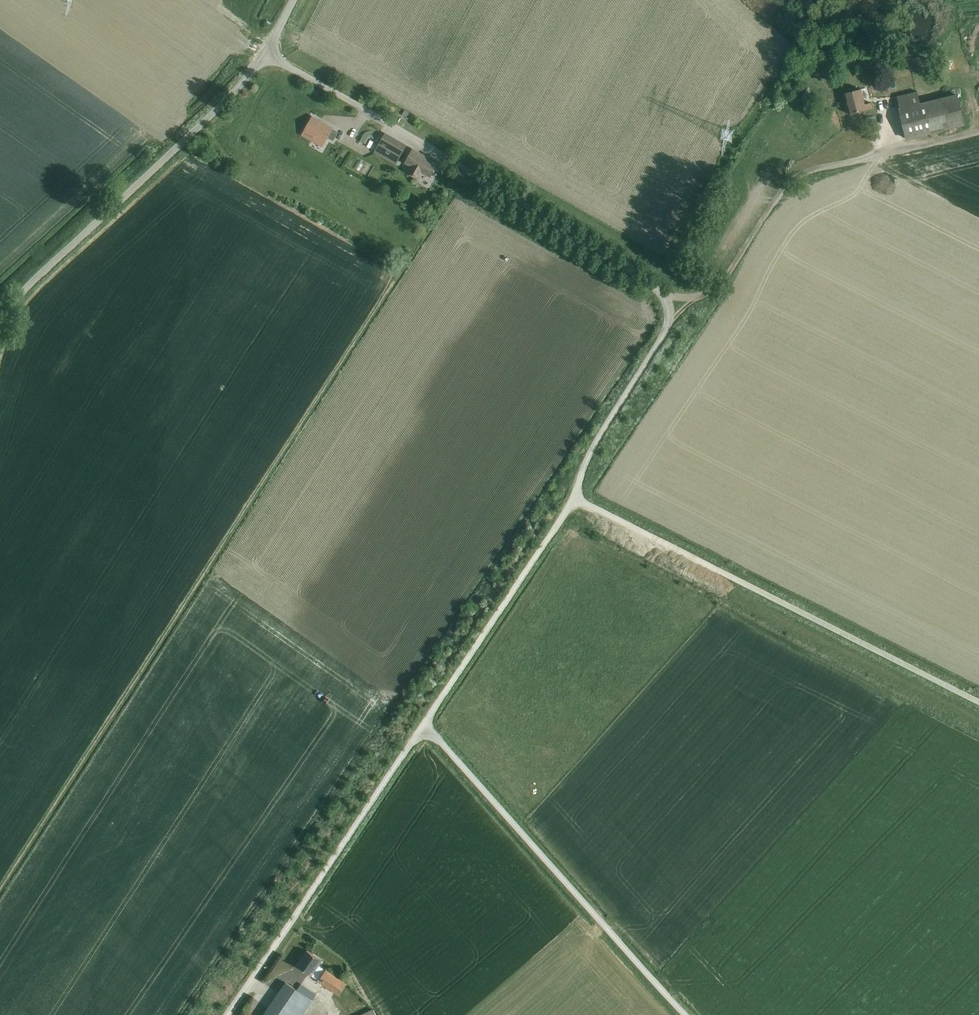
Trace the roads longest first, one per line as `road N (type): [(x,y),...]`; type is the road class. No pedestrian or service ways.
road 1 (unclassified): [(574,498),(589,455),(667,328),(663,296),(555,222),(268,55)]
road 2 (unclassified): [(978,702),(574,498)]
road 3 (unclassified): [(690,1014),(423,727)]
road 4 (unclassified): [(0,325),(25,290),(268,55)]
road 5 (track): [(663,296),(716,288),(783,192),(809,171),(978,133)]
road 6 (unclassified): [(229,1014),(423,727)]
road 7 (unclassified): [(423,727),(574,498)]

